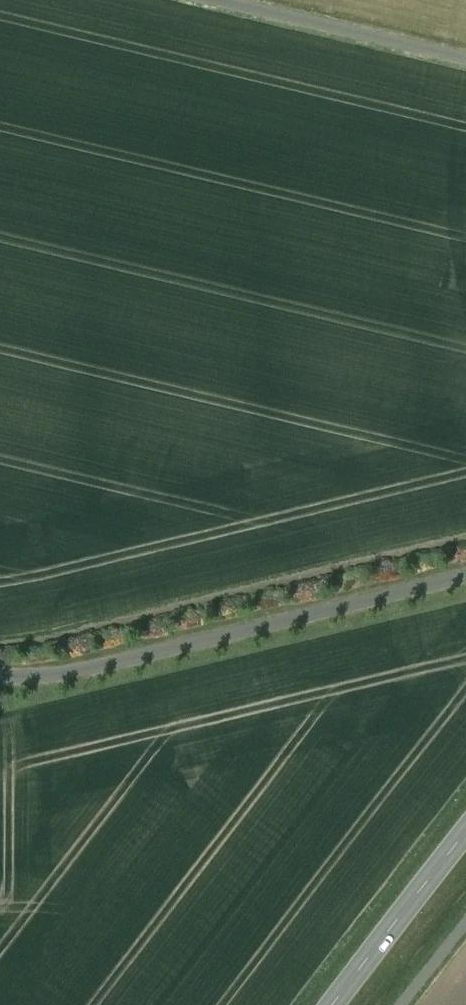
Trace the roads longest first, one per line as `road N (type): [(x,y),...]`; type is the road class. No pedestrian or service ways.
road 1 (track): [(465,60),(215,0)]
road 2 (tertiary): [(334,1004),(465,834)]

